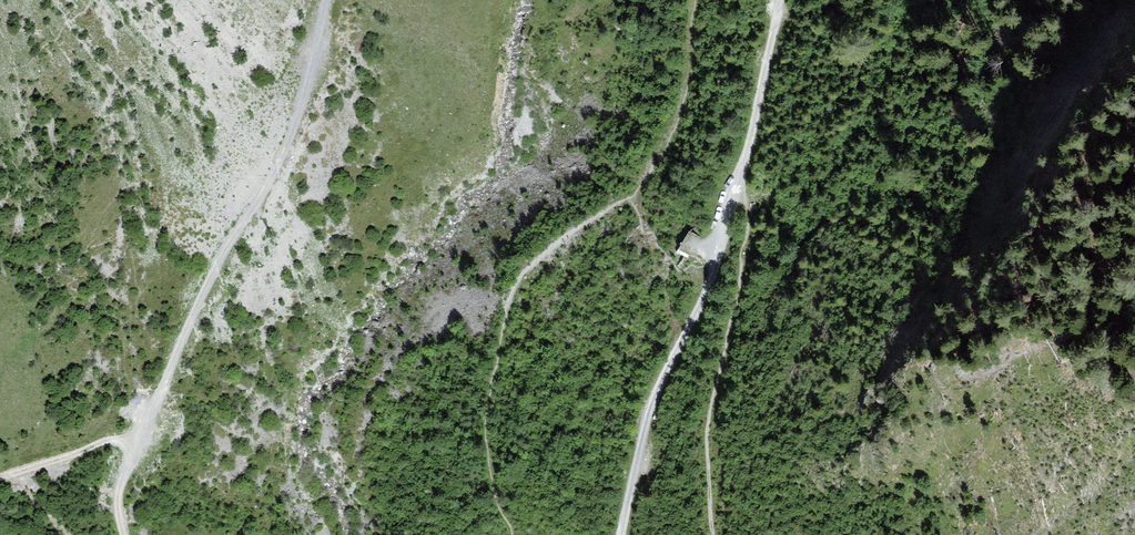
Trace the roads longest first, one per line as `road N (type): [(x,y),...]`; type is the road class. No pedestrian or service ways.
road 1 (track): [(126,534),(117,506),(129,449),(227,246),(278,163),(325,0)]
road 2 (track): [(622,534),(650,416),(714,269),(739,182)]
road 3 (track): [(739,182),(781,0)]
road 4 (track): [(0,478),(107,442),(129,449)]

